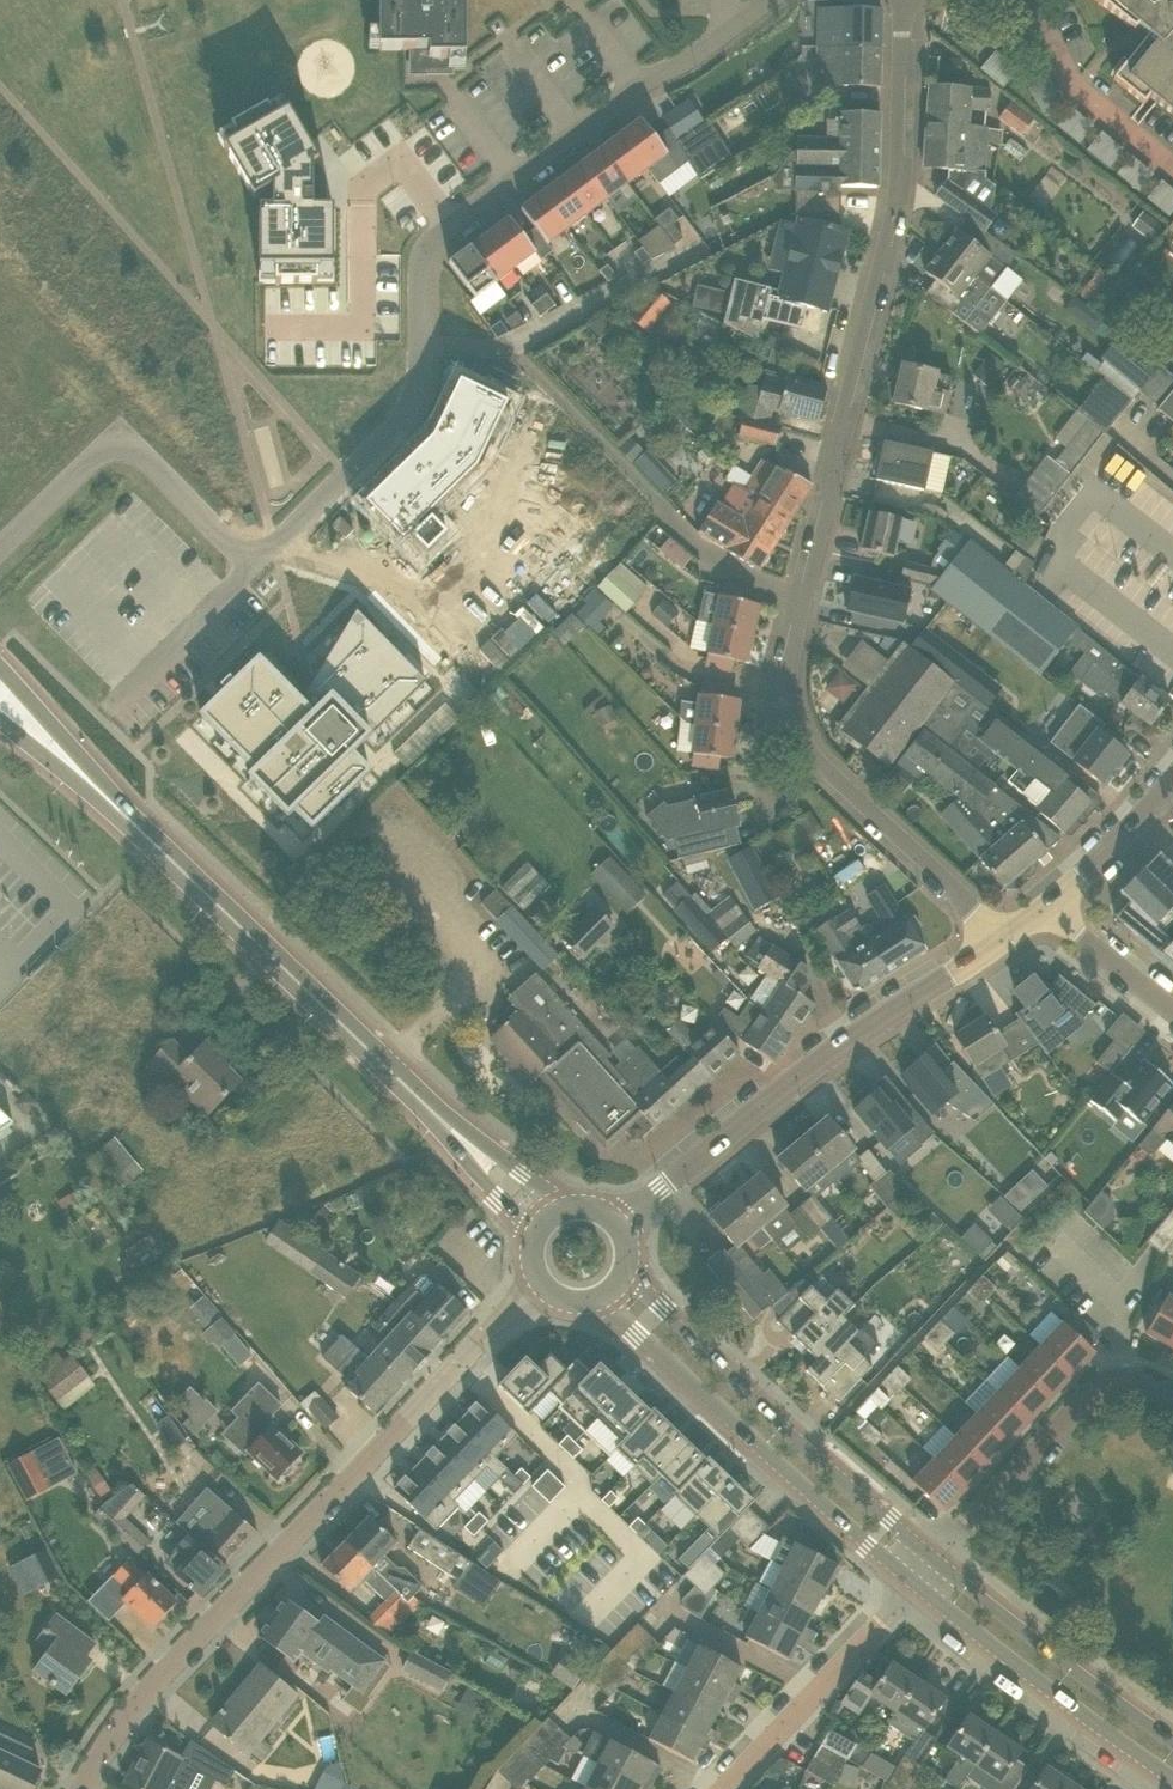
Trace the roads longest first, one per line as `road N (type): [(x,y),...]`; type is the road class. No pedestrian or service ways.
road 1 (residential): [(770,0),(448,226),(426,251),(427,385),(412,413),(255,567),(116,432),(0,547)]
road 2 (residential): [(902,0),(902,170),(890,266),(796,603),(793,699),(810,746),(834,778),(1005,934)]
road 3 (tertiary): [(80,1788),(111,1738),(250,1576),(541,1291)]
road 4 (tertiary): [(619,1222),(788,1086),(1005,934)]
road 5 (secondary): [(414,1094),(101,792)]
road 6 (secondary): [(596,1303),(904,1586)]
road 7 (secondary): [(928,1559),(627,1271)]
road 8 (residential): [(928,1559),(1096,1378),(1122,1362),(1172,1386)]
road 9 (secondary): [(904,1586),(1172,1782)]
road 10 (secondary): [(1172,1744),(928,1559)]
road 11 (residential): [(724,1788),(904,1586)]
road 12 (secondary): [(414,1094),(529,1237)]
road 13 (tertiary): [(1050,915),(1172,779)]
road 14 (secondary): [(557,1206),(414,1094)]
road 15 (secondary): [(101,792),(0,671)]
road 16 (residential): [(1172,1014),(1050,915)]
road 17 (secondary): [(0,718),(101,792)]

